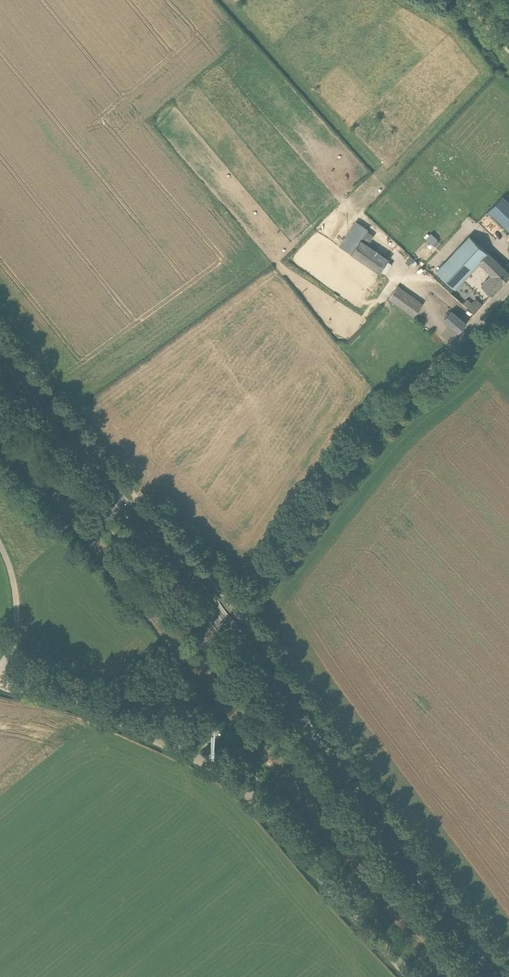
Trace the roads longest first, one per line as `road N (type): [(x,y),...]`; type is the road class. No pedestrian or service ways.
road 1 (tertiary): [(494,976),(245,647),(117,499)]
road 2 (unclassified): [(409,976),(272,819),(220,773),(65,699),(0,683)]
road 3 (unclassified): [(208,639),(361,443),(508,289)]
road 4 (unclassified): [(0,669),(22,663),(130,698),(208,639)]
road 5 (tertiary): [(117,499),(0,357)]
road 6 (unclassified): [(208,639),(115,531),(108,509),(117,499)]
road 7 (track): [(0,546),(16,601),(11,663)]

